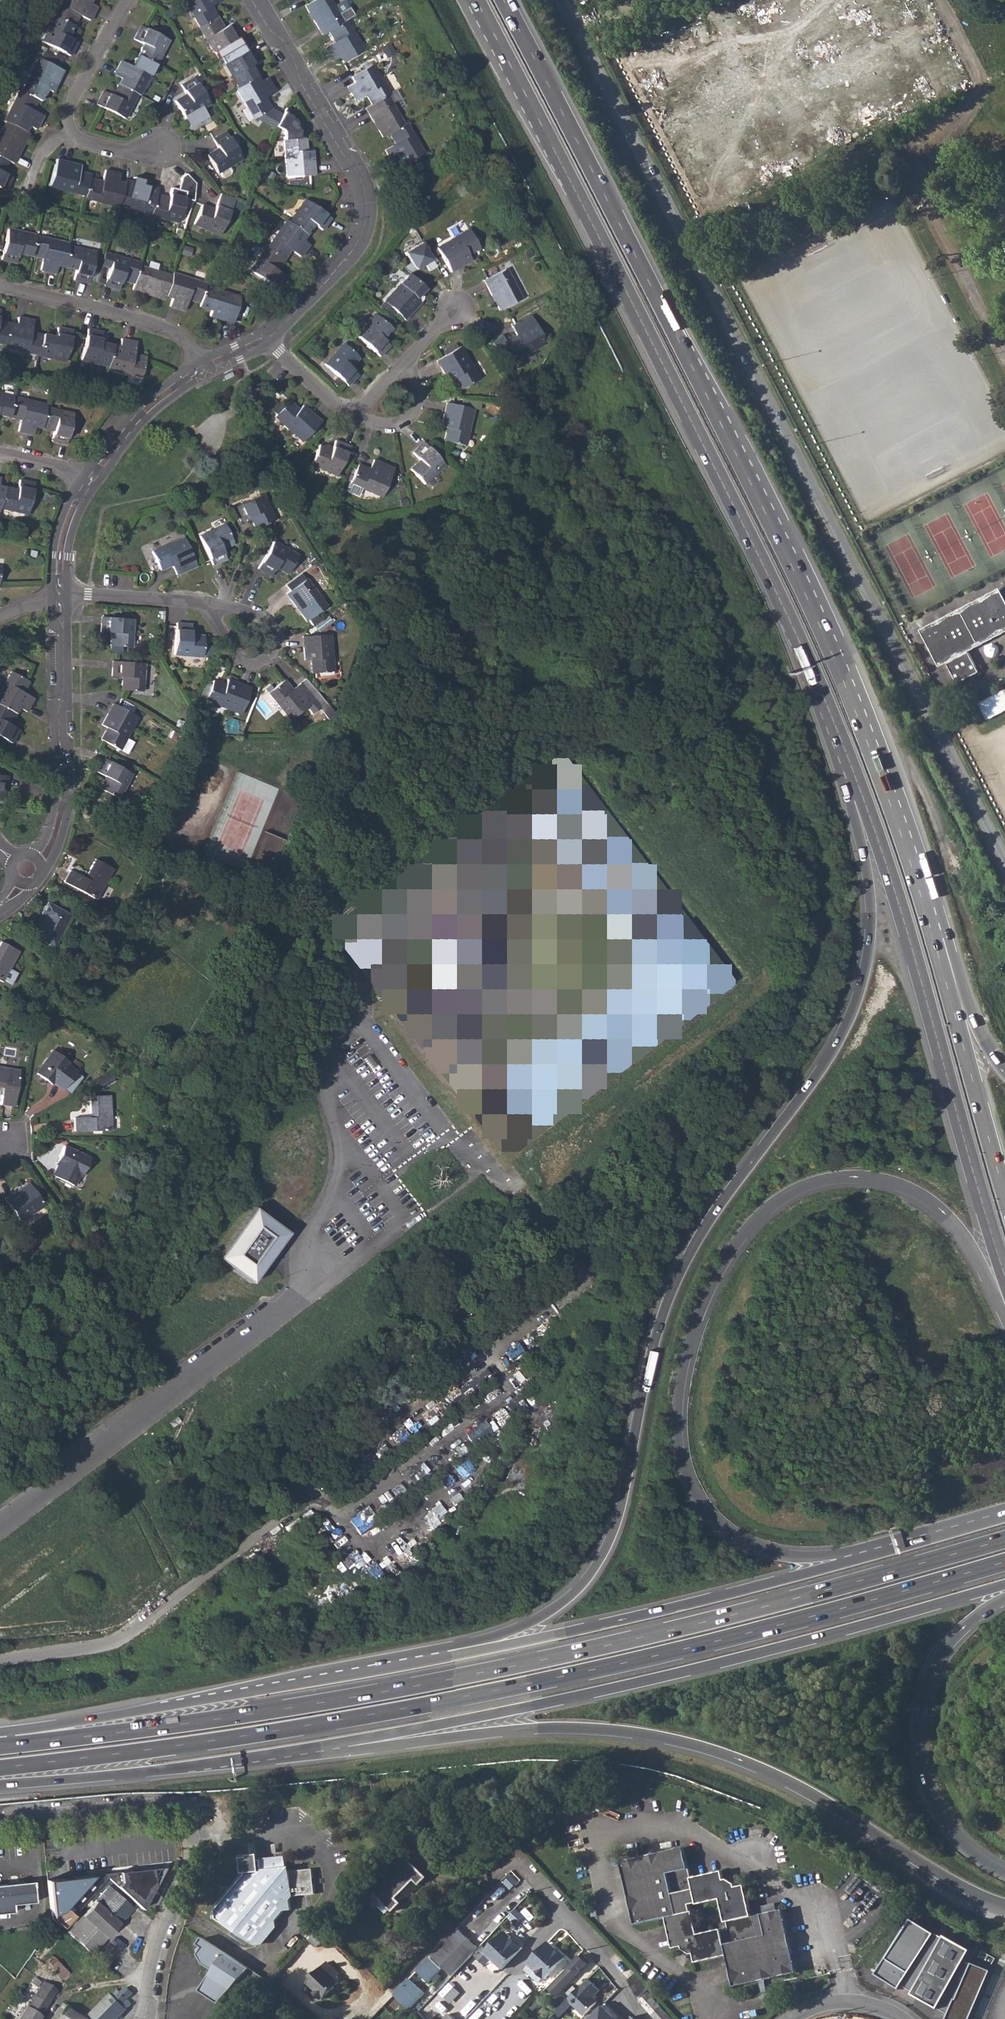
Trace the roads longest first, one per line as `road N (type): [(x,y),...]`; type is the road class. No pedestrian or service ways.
road 1 (trunk): [(953,1004),(905,843),(830,649),(504,0)]
road 2 (motorway): [(856,782),(851,803),(871,924),(856,1001),(820,1068),(679,1274),(651,1353),(608,1541),(584,1580),(553,1608),(446,1657)]
road 3 (motorway): [(0,1767),(465,1698),(752,1632),(1004,1562)]
road 4 (motorway): [(1004,1539),(744,1612),(478,1673),(7,1745)]
road 5 (residential): [(562,0),(1004,861)]
road 6 (trunk): [(476,0),(758,555),(856,782)]
road 7 (motorway): [(855,1560),(754,1547),(714,1522),(690,1489),(677,1437),(682,1372),(725,1259),(758,1216),(793,1192),(831,1178),(876,1178),(942,1210),(971,1246),(1004,1313)]
road 8 (unclassified): [(0,1661),(121,1641),(591,1281)]
road 9 (motorway): [(342,1743),(362,1749),(581,1730),(697,1747),(798,1786),(1004,1905)]
road 10 (motorway): [(342,1743),(625,1685),(1004,1585)]
road 11 (trunk): [(856,782),(902,913),(1004,1277)]
road 12 (motorway): [(446,1657),(27,1729),(7,1745)]
road 13 (motorway): [(855,1560),(446,1657)]
road 14 (residential): [(264,339),(328,285),(365,228),(369,206),(366,186),(303,87),(291,52),(253,0)]
road 15 (unclassified): [(0,1525),(299,1297)]
road 16 (motorway): [(0,1784),(342,1743)]
road 17 (motorway): [(1004,1872),(946,1826),(927,1791),(917,1735),(922,1694),(940,1653),(1004,1597)]
road 18 (residential): [(129,0),(68,114),(70,132),(129,154),(162,148)]
road 19 (residential): [(199,366),(173,333),(0,285)]
road 20 (residential): [(188,1818),(198,1832),(197,1866),(163,1943),(148,2018)]
road 21 (trunk): [(1004,1193),(953,1004)]
road 22 (residential): [(644,2018),(524,1868)]
road 23 (residential): [(188,1818),(166,1813),(0,1831)]
road 24 (residential): [(90,484),(131,427),(199,366)]
road 25 (motorway): [(1004,1516),(855,1560)]
road 26 (residential): [(64,593),(210,605)]
road 27 (residential): [(43,868),(55,853),(69,798),(68,746),(59,735)]
road 28 (residential): [(59,735),(64,593)]
road 29 (residential): [(210,605),(242,610),(275,628),(267,660),(236,657)]
road 30 (residential): [(264,339),(336,409),(358,418)]
road 31 (residential): [(59,735),(50,822),(32,854)]

